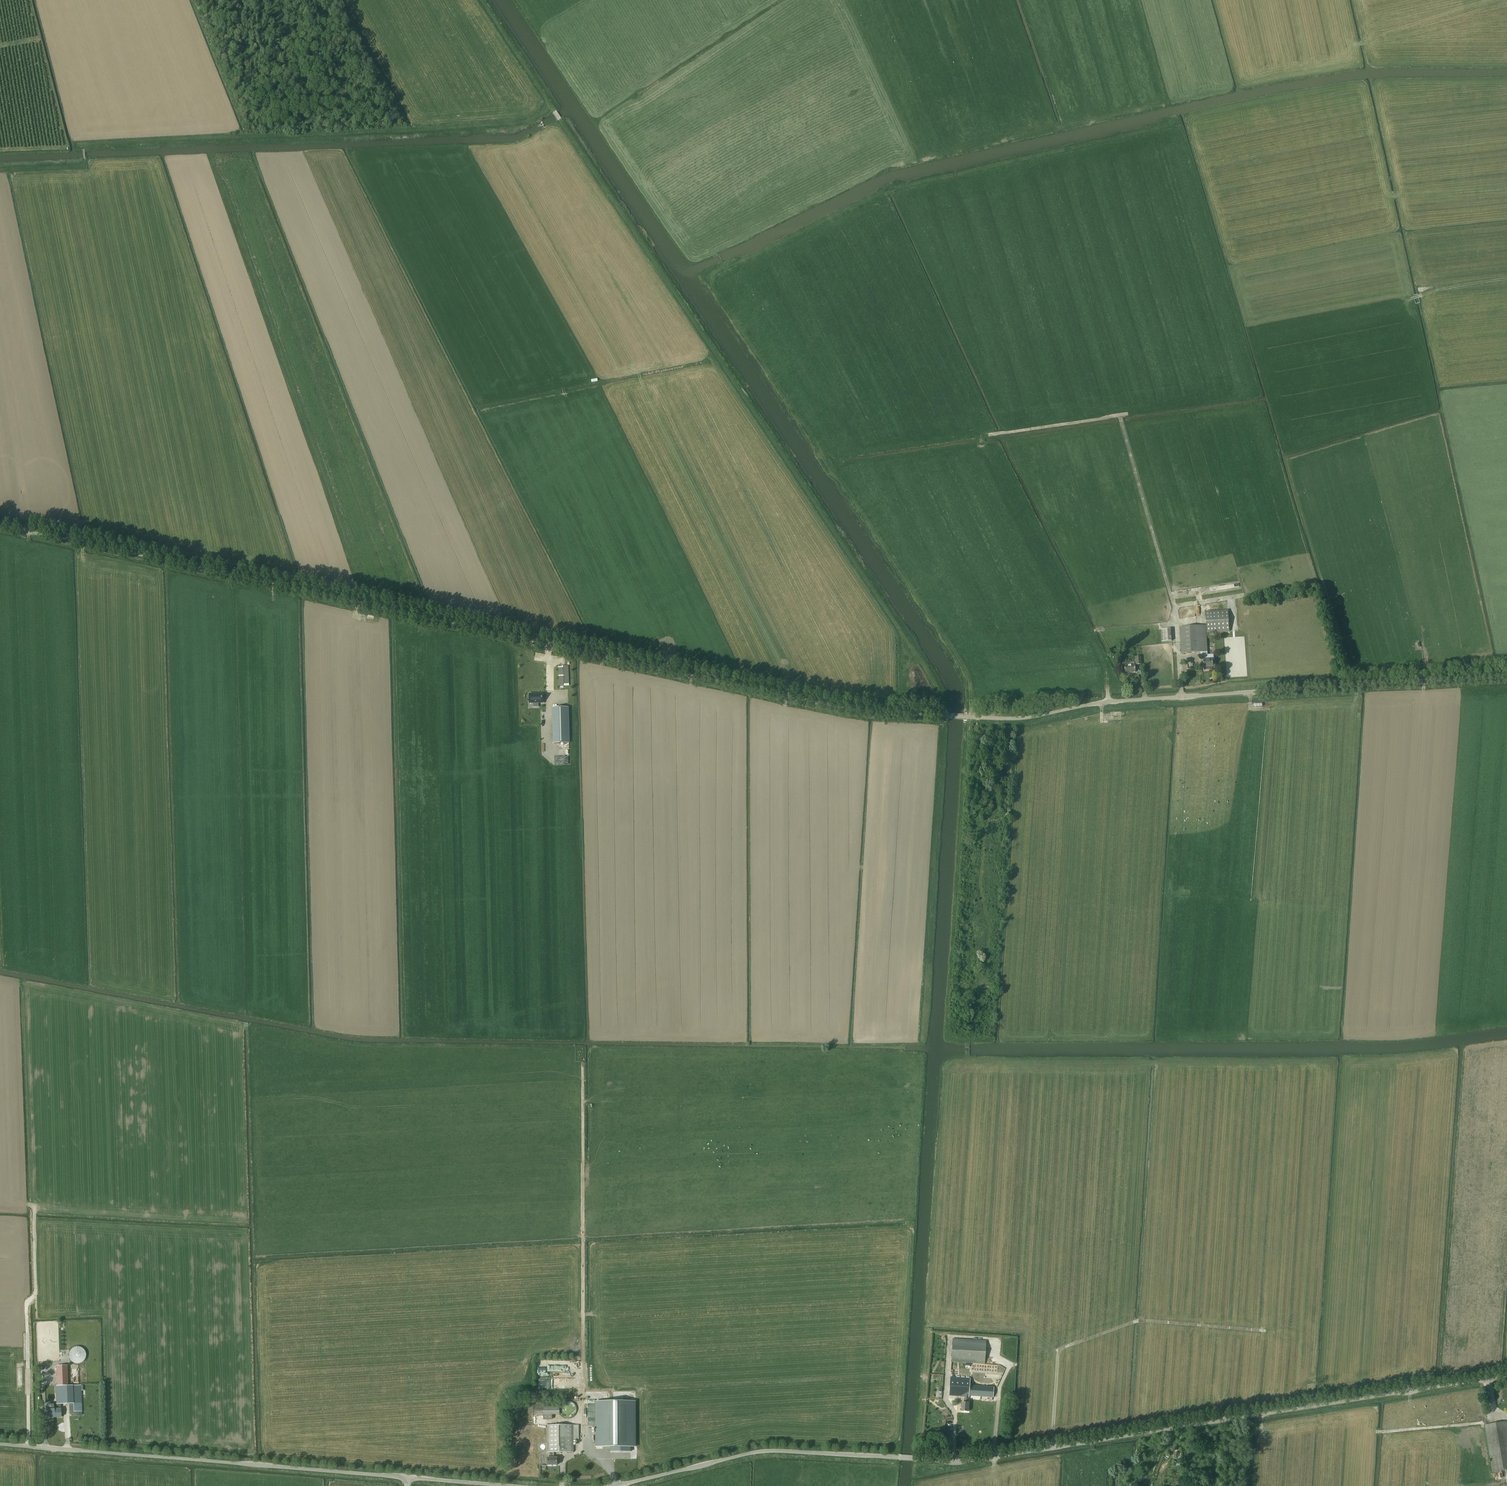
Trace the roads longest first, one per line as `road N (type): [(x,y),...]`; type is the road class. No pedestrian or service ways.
road 1 (unclassified): [(966,717),(860,709),(0,525)]
road 2 (unclassified): [(915,1458),(973,1460),(1506,1376)]
road 3 (unclassified): [(966,717),(1506,677)]
road 4 (unclassified): [(407,1478),(0,1445)]
road 5 (unclassified): [(616,1485),(767,1450),(901,1457)]

